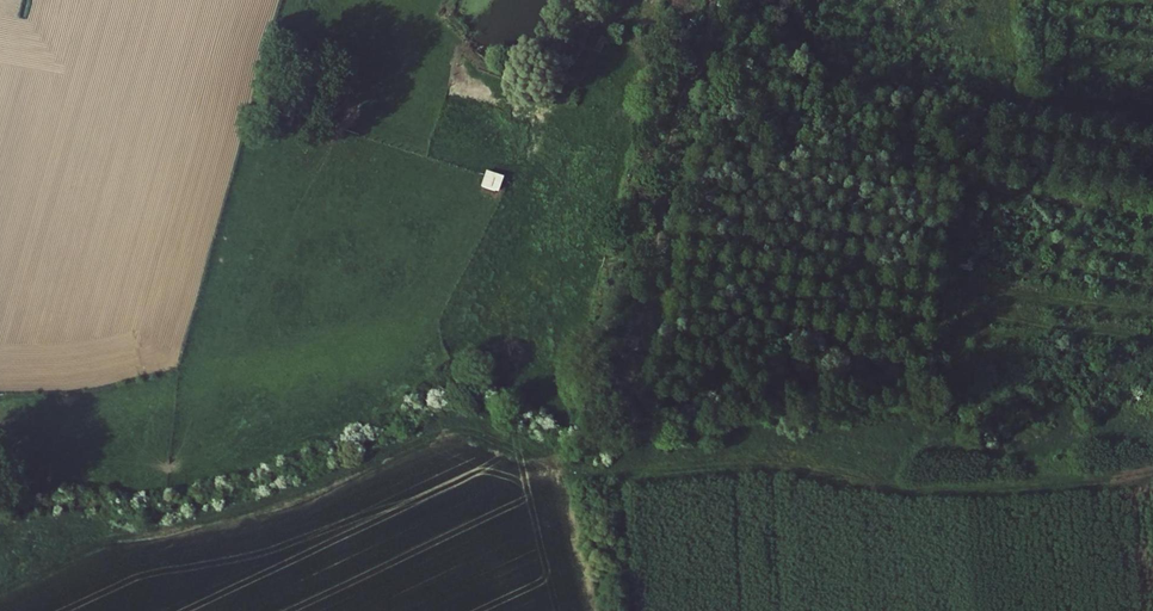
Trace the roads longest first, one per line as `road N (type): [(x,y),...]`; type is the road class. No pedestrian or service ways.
road 1 (track): [(578,467),(598,610)]

